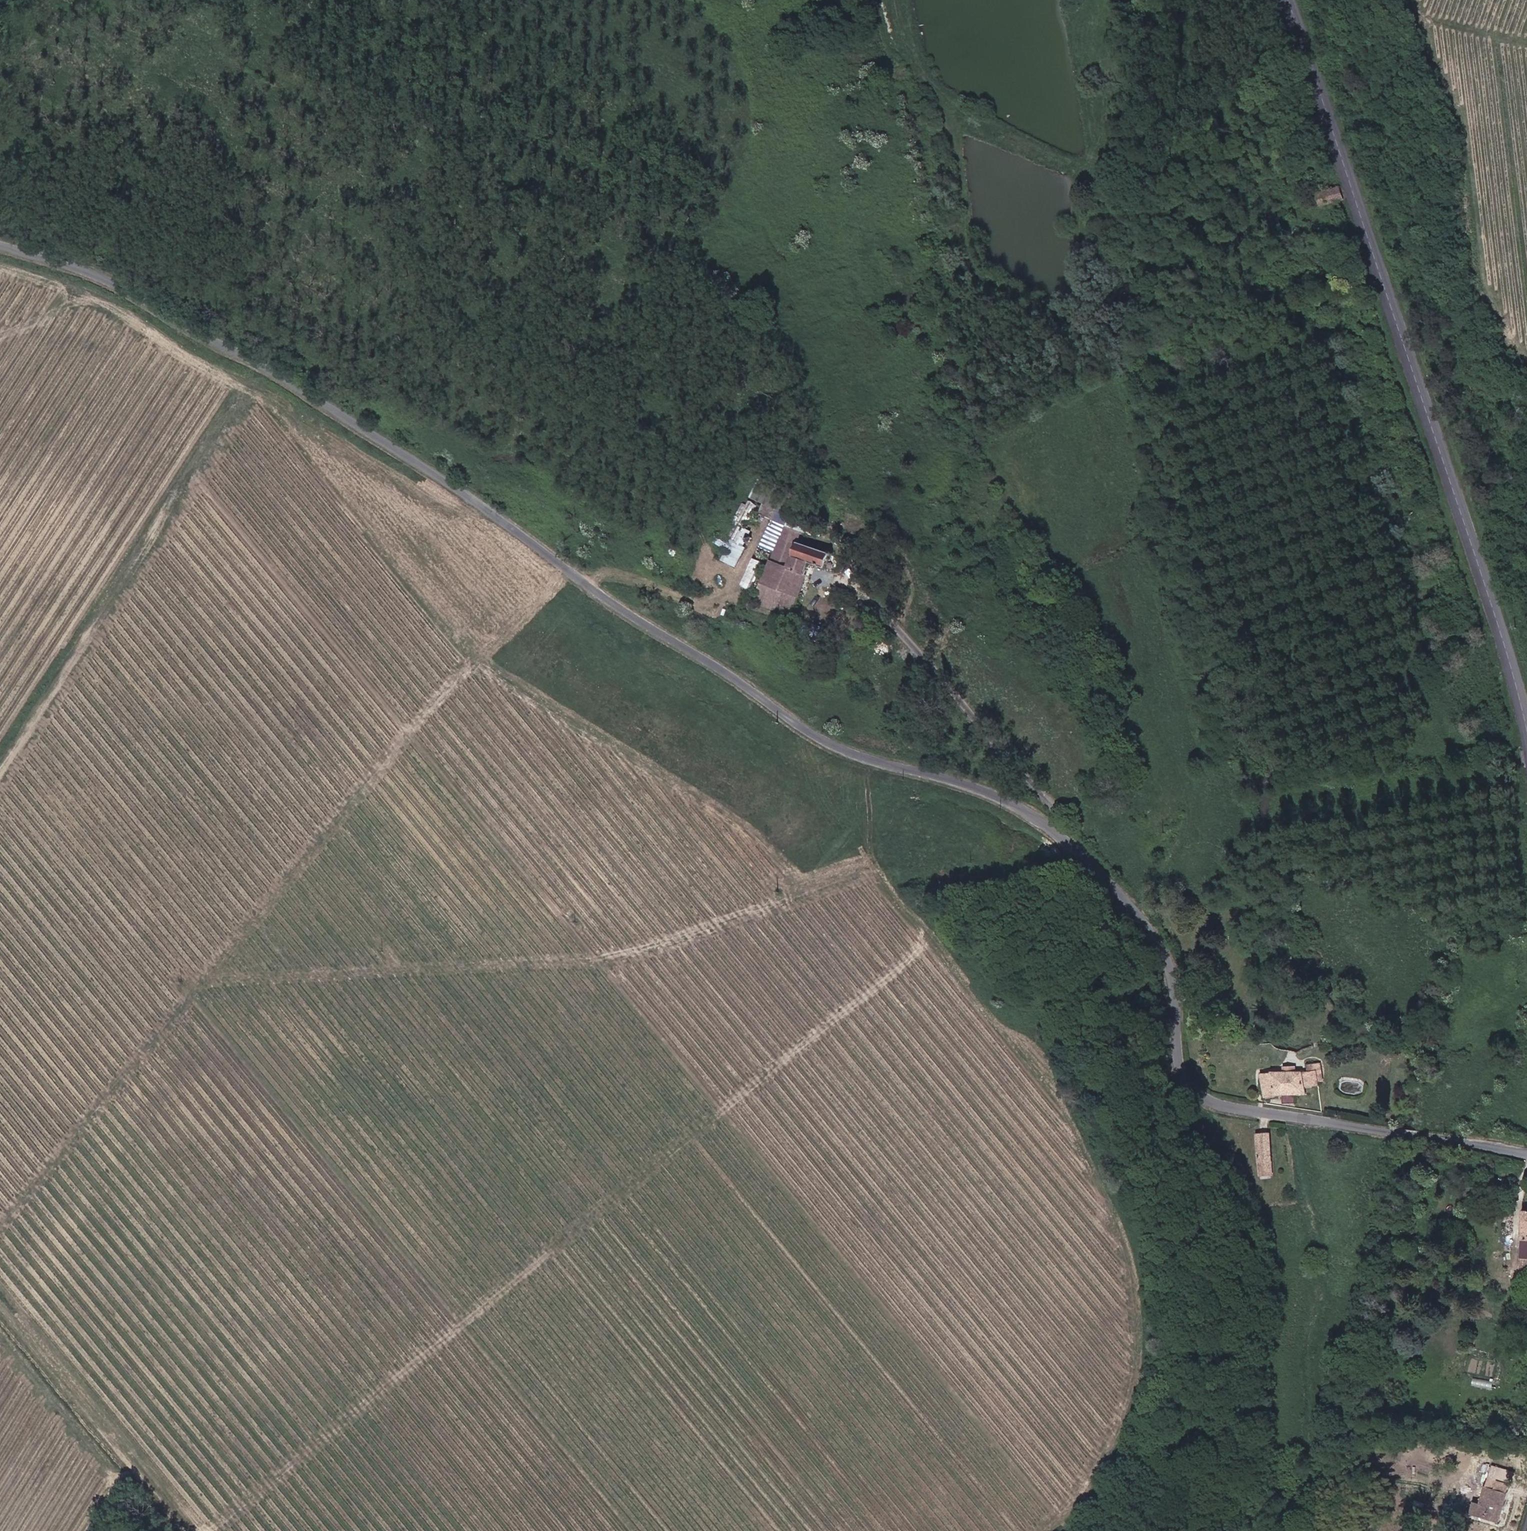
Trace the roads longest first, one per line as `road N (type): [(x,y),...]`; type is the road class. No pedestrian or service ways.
road 1 (unclassified): [(0,246),(112,281),(266,367),(823,739),(995,795),(1054,830),(1143,918),(1163,953),(1185,1024),(1188,1096),(1526,1159)]
road 2 (secondary): [(1526,720),(1291,0)]

